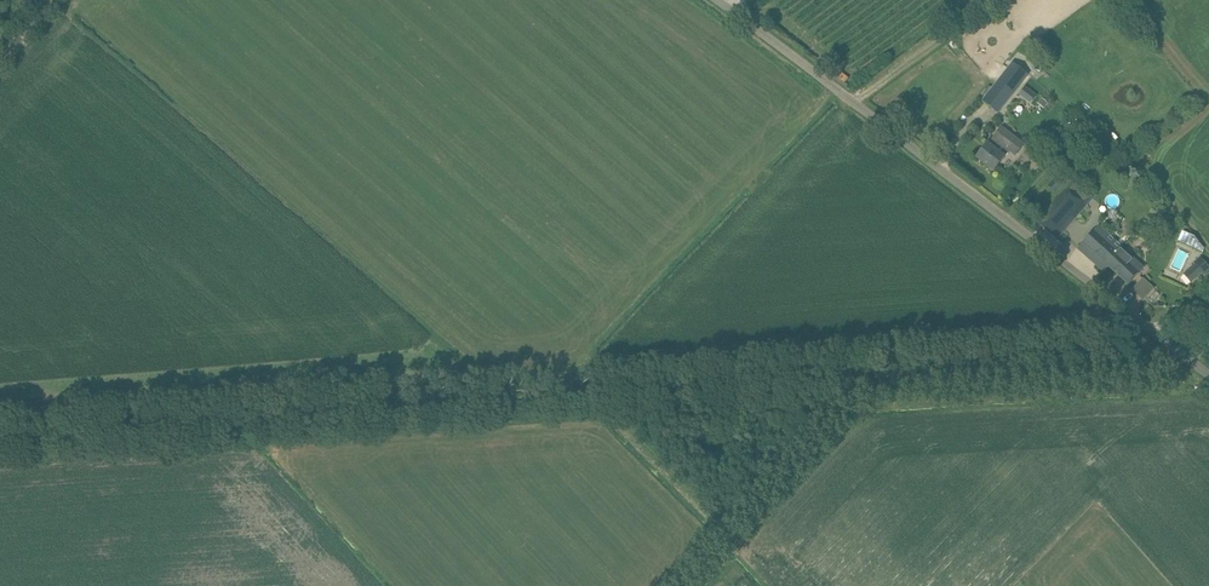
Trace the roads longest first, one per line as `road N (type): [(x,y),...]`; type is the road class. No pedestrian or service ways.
road 1 (unclassified): [(1208,375),(716,0)]

